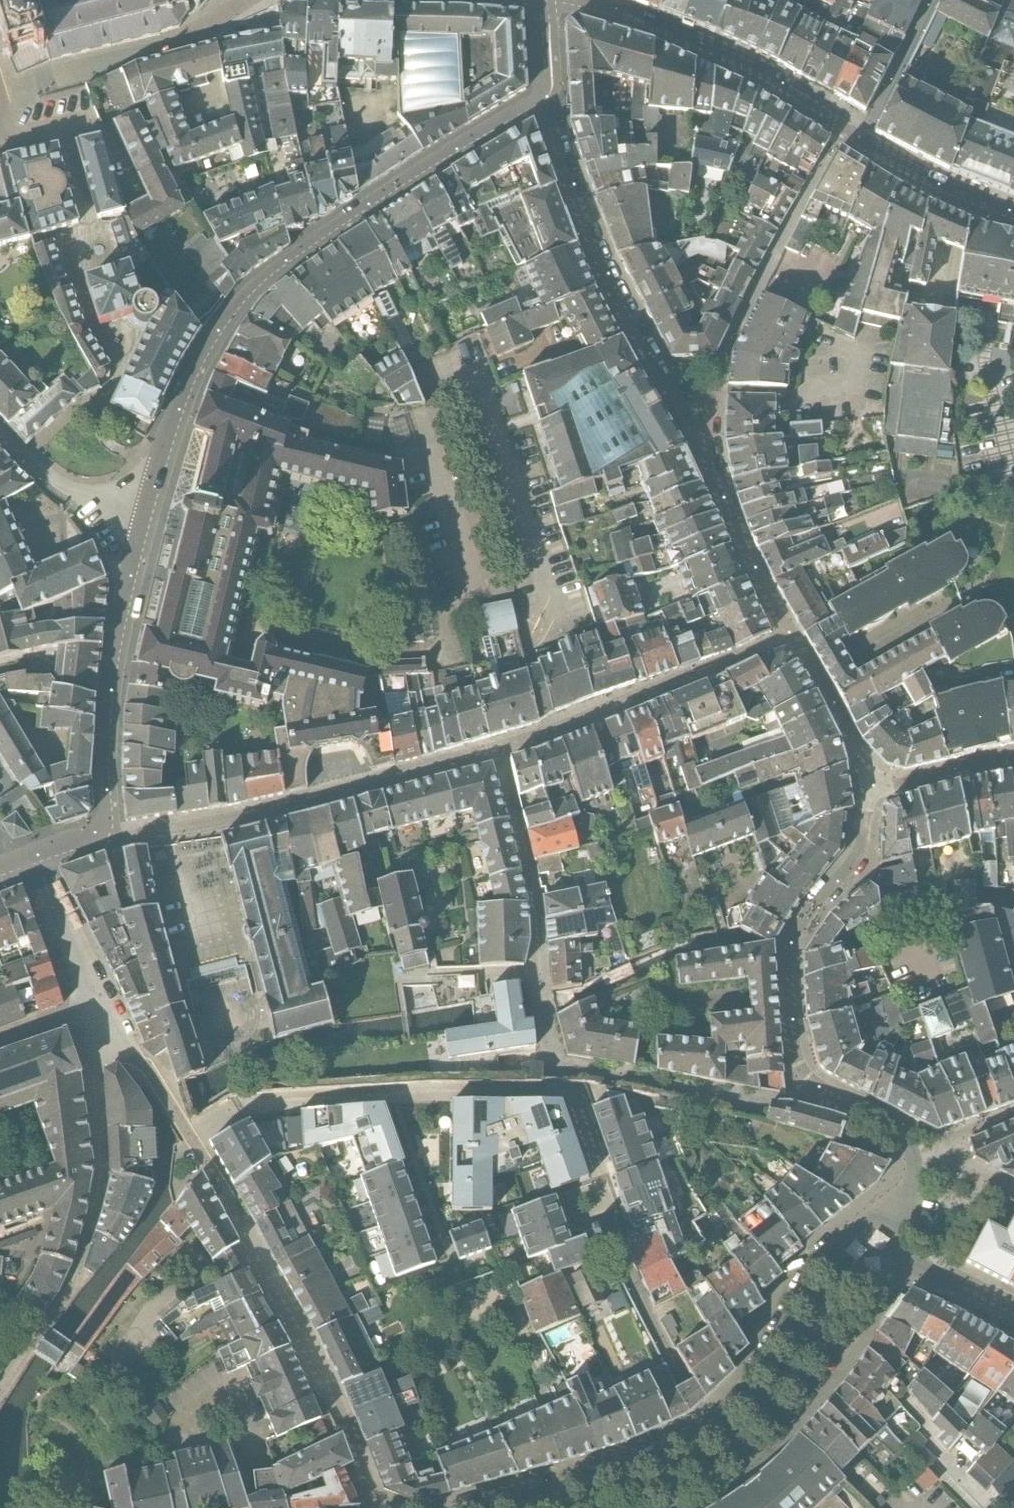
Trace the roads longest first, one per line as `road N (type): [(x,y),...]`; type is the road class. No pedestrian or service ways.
road 1 (residential): [(792,633),(498,748),(307,802),(127,833),(104,830)]
road 2 (tertiary): [(540,95),(375,195),(247,291),(196,363),(146,511)]
road 3 (residential): [(380,1507),(332,1395),(210,1164),(99,1007)]
road 4 (tertiary): [(1013,216),(890,162),(735,61),(578,0)]
road 5 (residential): [(871,786),(857,860),(791,948),(794,1044),(809,1079),(903,1134),(913,1151)]
road 6 (residential): [(0,1384),(68,1288),(87,1237),(103,1163),(99,1007)]
road 7 (tertiary): [(146,511),(112,673),(104,830)]
road 8 (residential): [(658,369),(613,279),(540,95)]
road 9 (residential): [(887,1226),(859,1227),(828,1249),(751,1386),(708,1428)]
road 10 (residential): [(731,1468),(790,1412),(899,1255)]
road 11 (residential): [(708,1428),(629,1467),(461,1507)]
road 12 (residential): [(720,368),(819,173)]
road 13 (residential): [(230,0),(220,23),(204,33),(55,79)]
road 14 (residential): [(792,633),(705,455)]
road 15 (residential): [(871,786),(792,633)]
road 16 (residential): [(0,429),(64,486),(146,511)]
road 17 (residential): [(99,1007),(32,855)]
road 18 (residential): [(1013,759),(871,786)]
road 19 (residential): [(1013,1311),(899,1255)]

